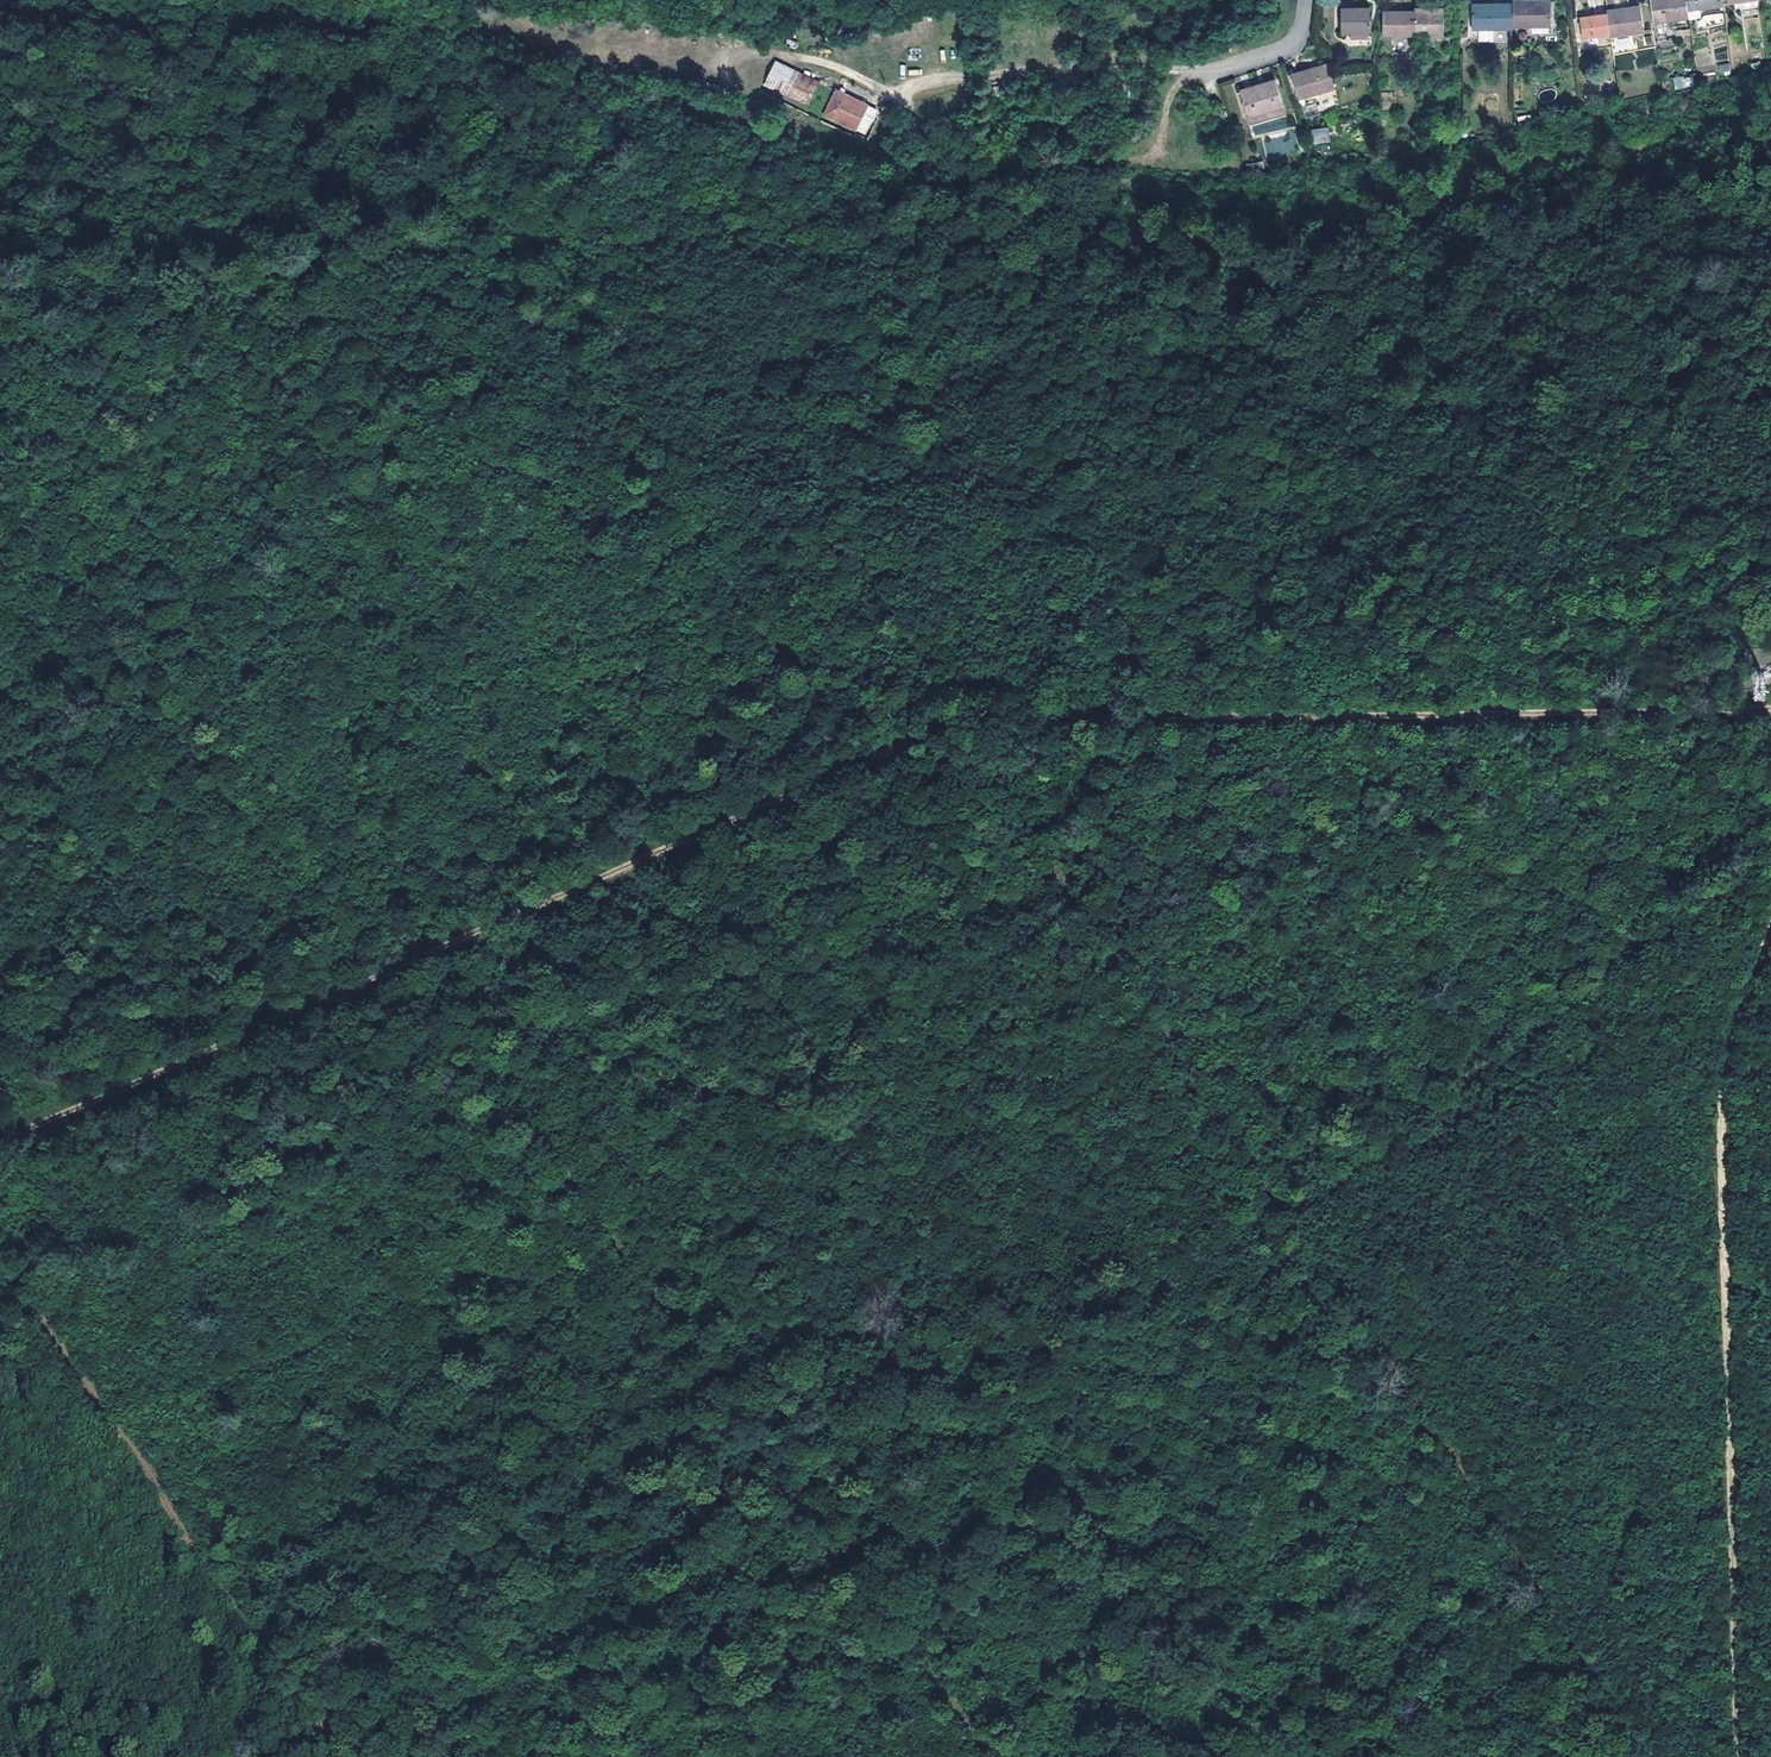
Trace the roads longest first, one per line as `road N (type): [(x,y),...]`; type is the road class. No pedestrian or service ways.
road 1 (residential): [(1309,0),(1298,42),(1268,60),(1214,70),(987,79),(897,93),(814,58),(727,59)]
road 2 (track): [(419,953),(0,1146)]

